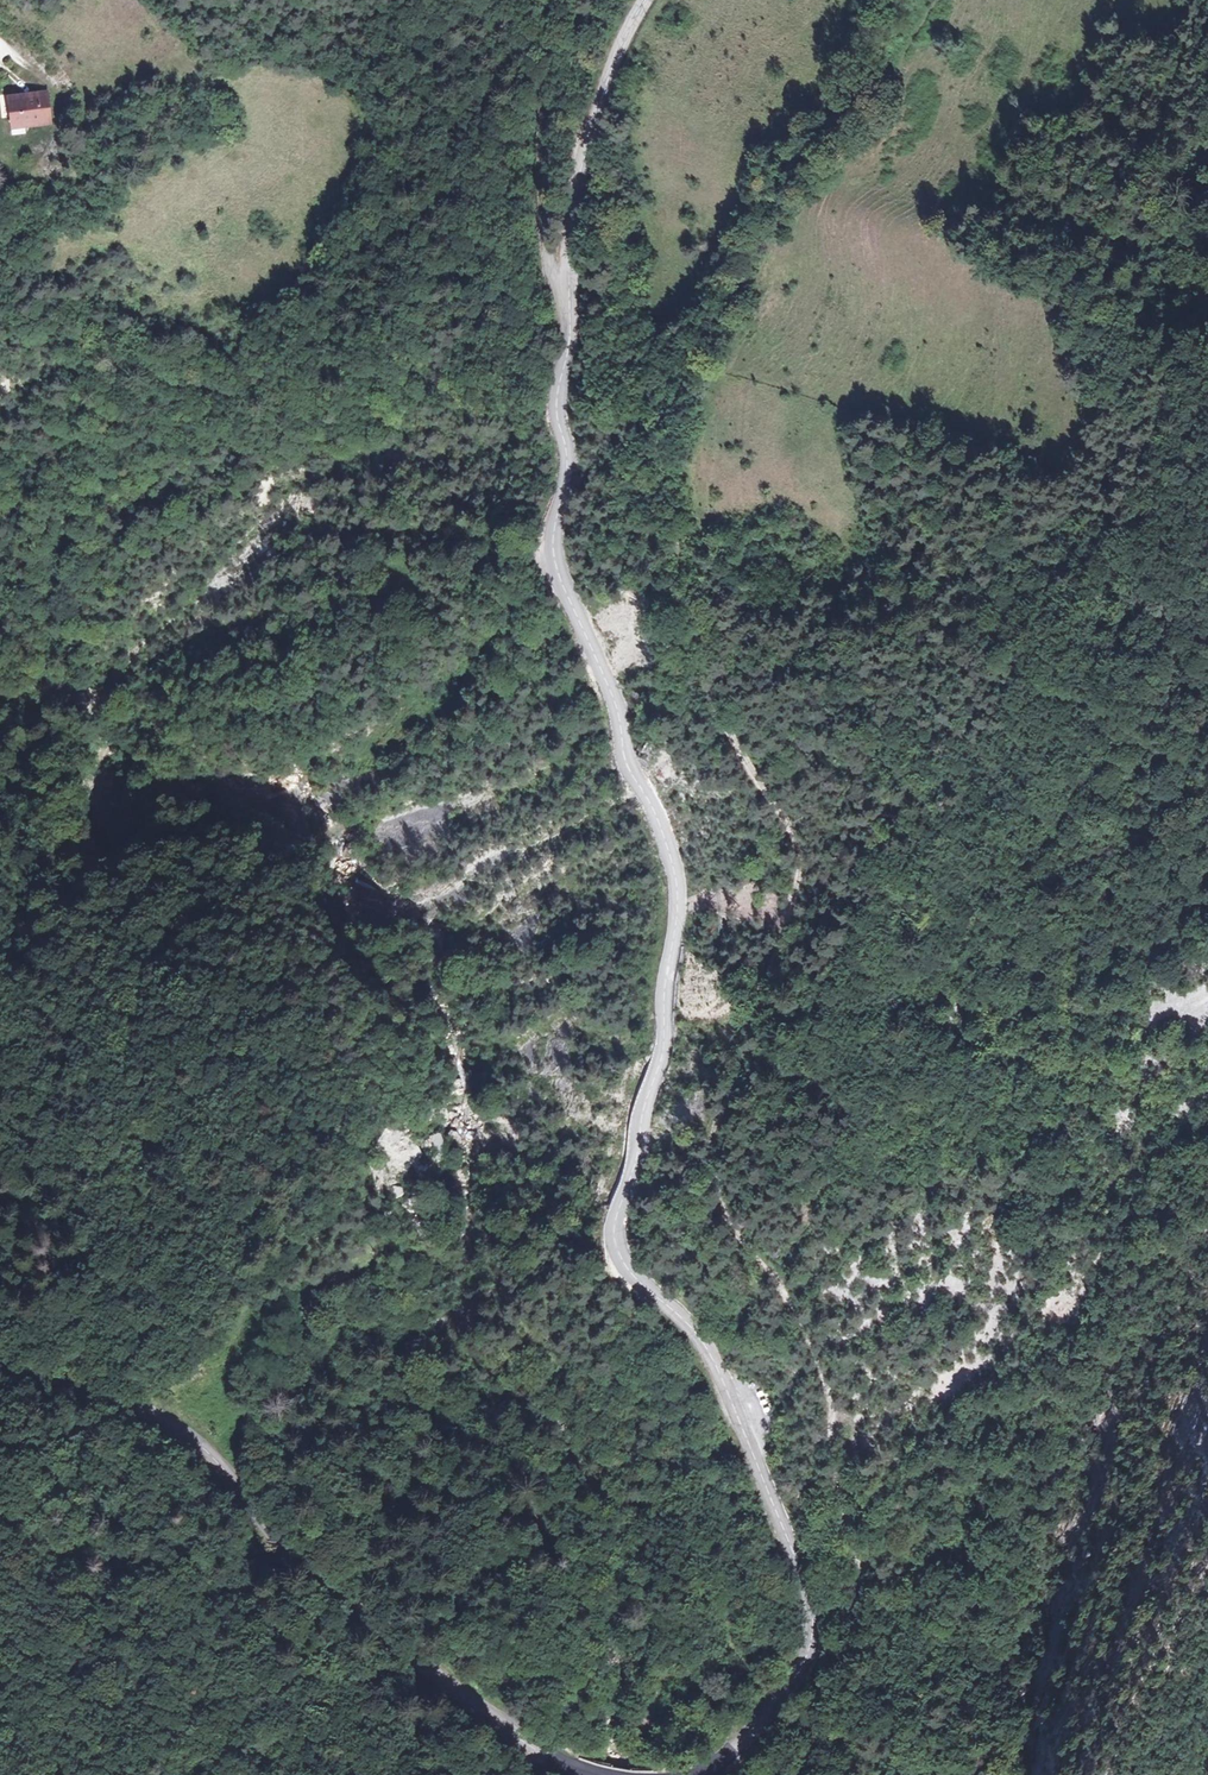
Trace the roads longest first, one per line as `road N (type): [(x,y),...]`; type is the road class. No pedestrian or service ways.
road 1 (tertiary): [(569,308),(570,350),(557,391),(568,481),(547,564),(616,717),(625,762),(662,820),(678,902),(662,997),(664,1047),(607,1242),(618,1270),(684,1322),(713,1357),(815,1609),(807,1667),(766,1719),(694,1774)]
road 2 (tertiary): [(590,1774),(523,1742),(340,1590),(188,1432),(126,1402),(0,1367)]
road 3 (tertiary): [(646,0),(590,121),(568,229),(569,308)]
road 4 (residential): [(569,308),(547,267),(543,61),(522,0)]
road 5 (track): [(736,1746),(747,1680),(717,1607)]

